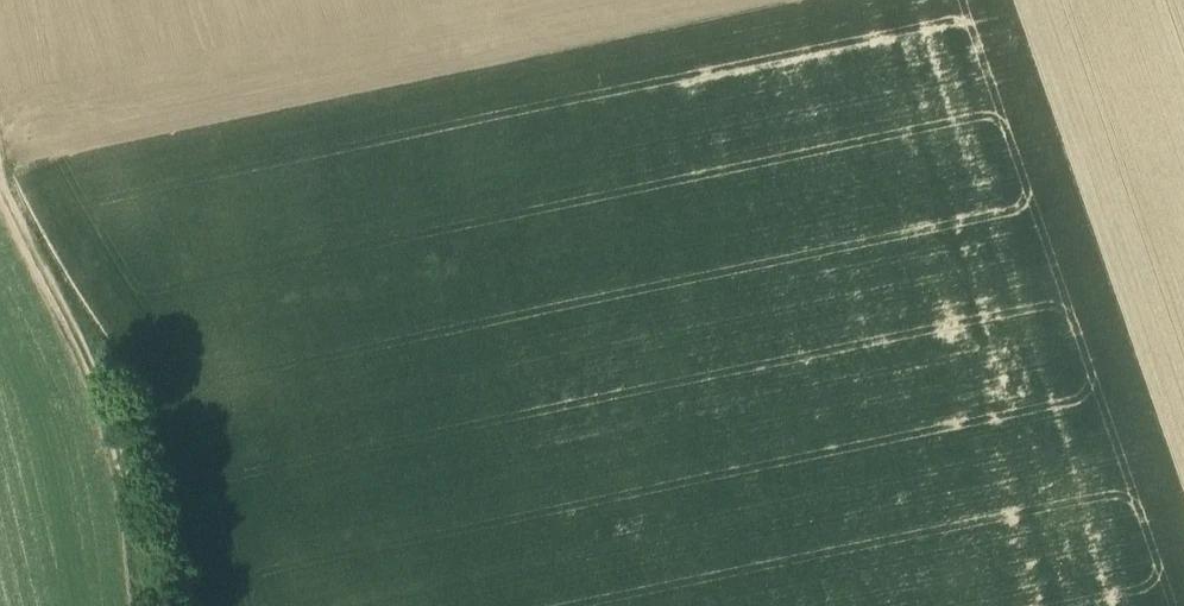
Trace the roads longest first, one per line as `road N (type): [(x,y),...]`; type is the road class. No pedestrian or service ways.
road 1 (track): [(0,164),(79,335),(177,605)]

